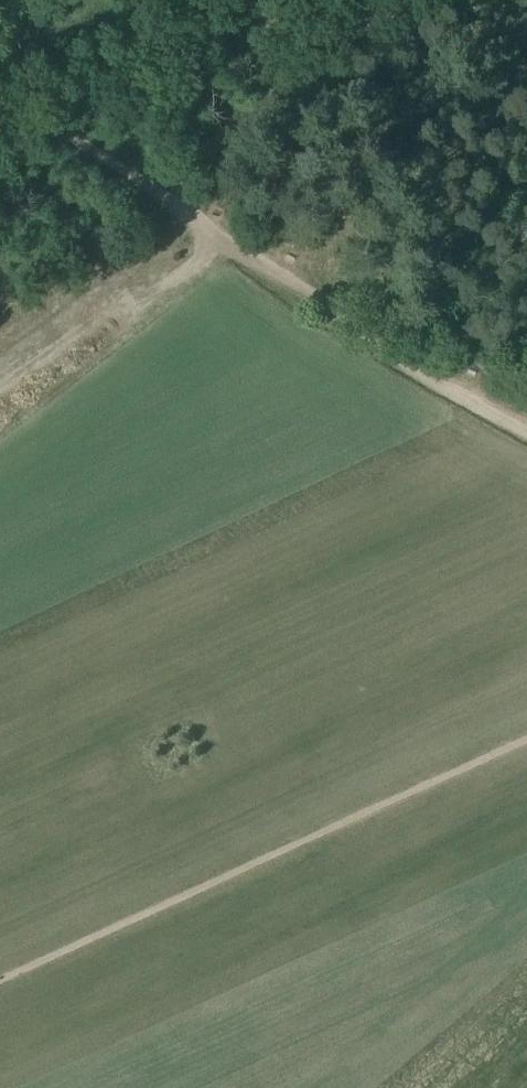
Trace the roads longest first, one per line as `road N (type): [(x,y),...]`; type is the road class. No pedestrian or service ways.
road 1 (track): [(526,430),(0,90)]

